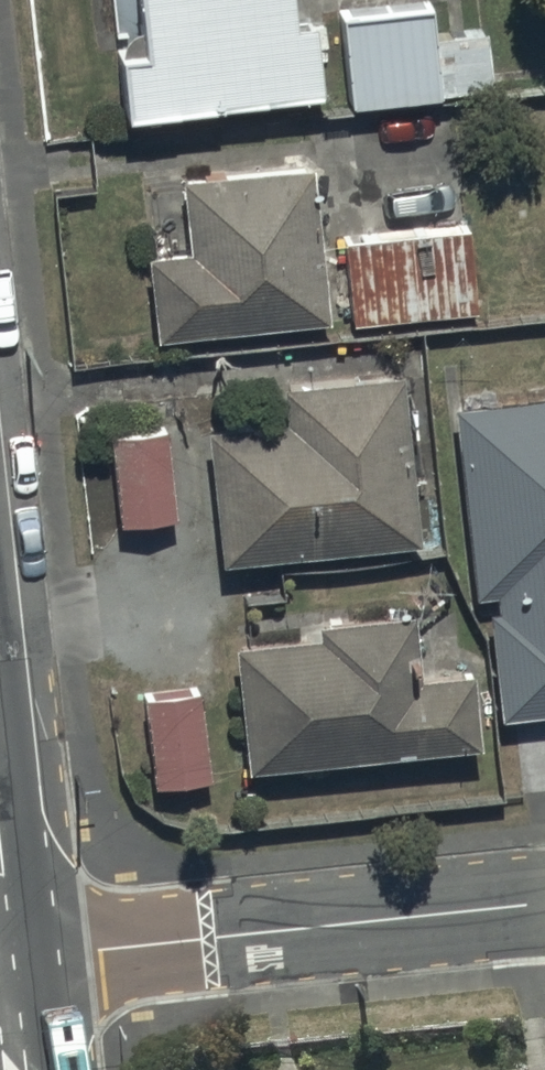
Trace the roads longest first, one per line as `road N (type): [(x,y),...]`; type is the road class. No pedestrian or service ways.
road 1 (residential): [(4,959),(544,903)]

